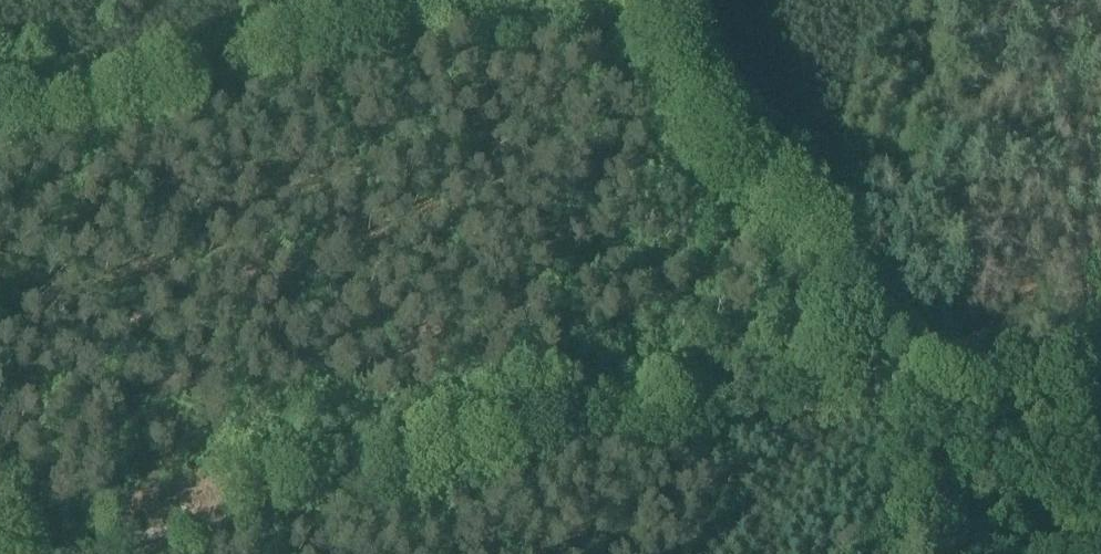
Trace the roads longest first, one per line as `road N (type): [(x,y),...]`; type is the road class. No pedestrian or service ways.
road 1 (track): [(871,367),(82,553)]
road 2 (track): [(570,0),(153,115),(0,130)]
road 3 (track): [(871,367),(859,307),(838,265),(693,99),(660,0)]
road 4 (track): [(1100,308),(871,367)]

